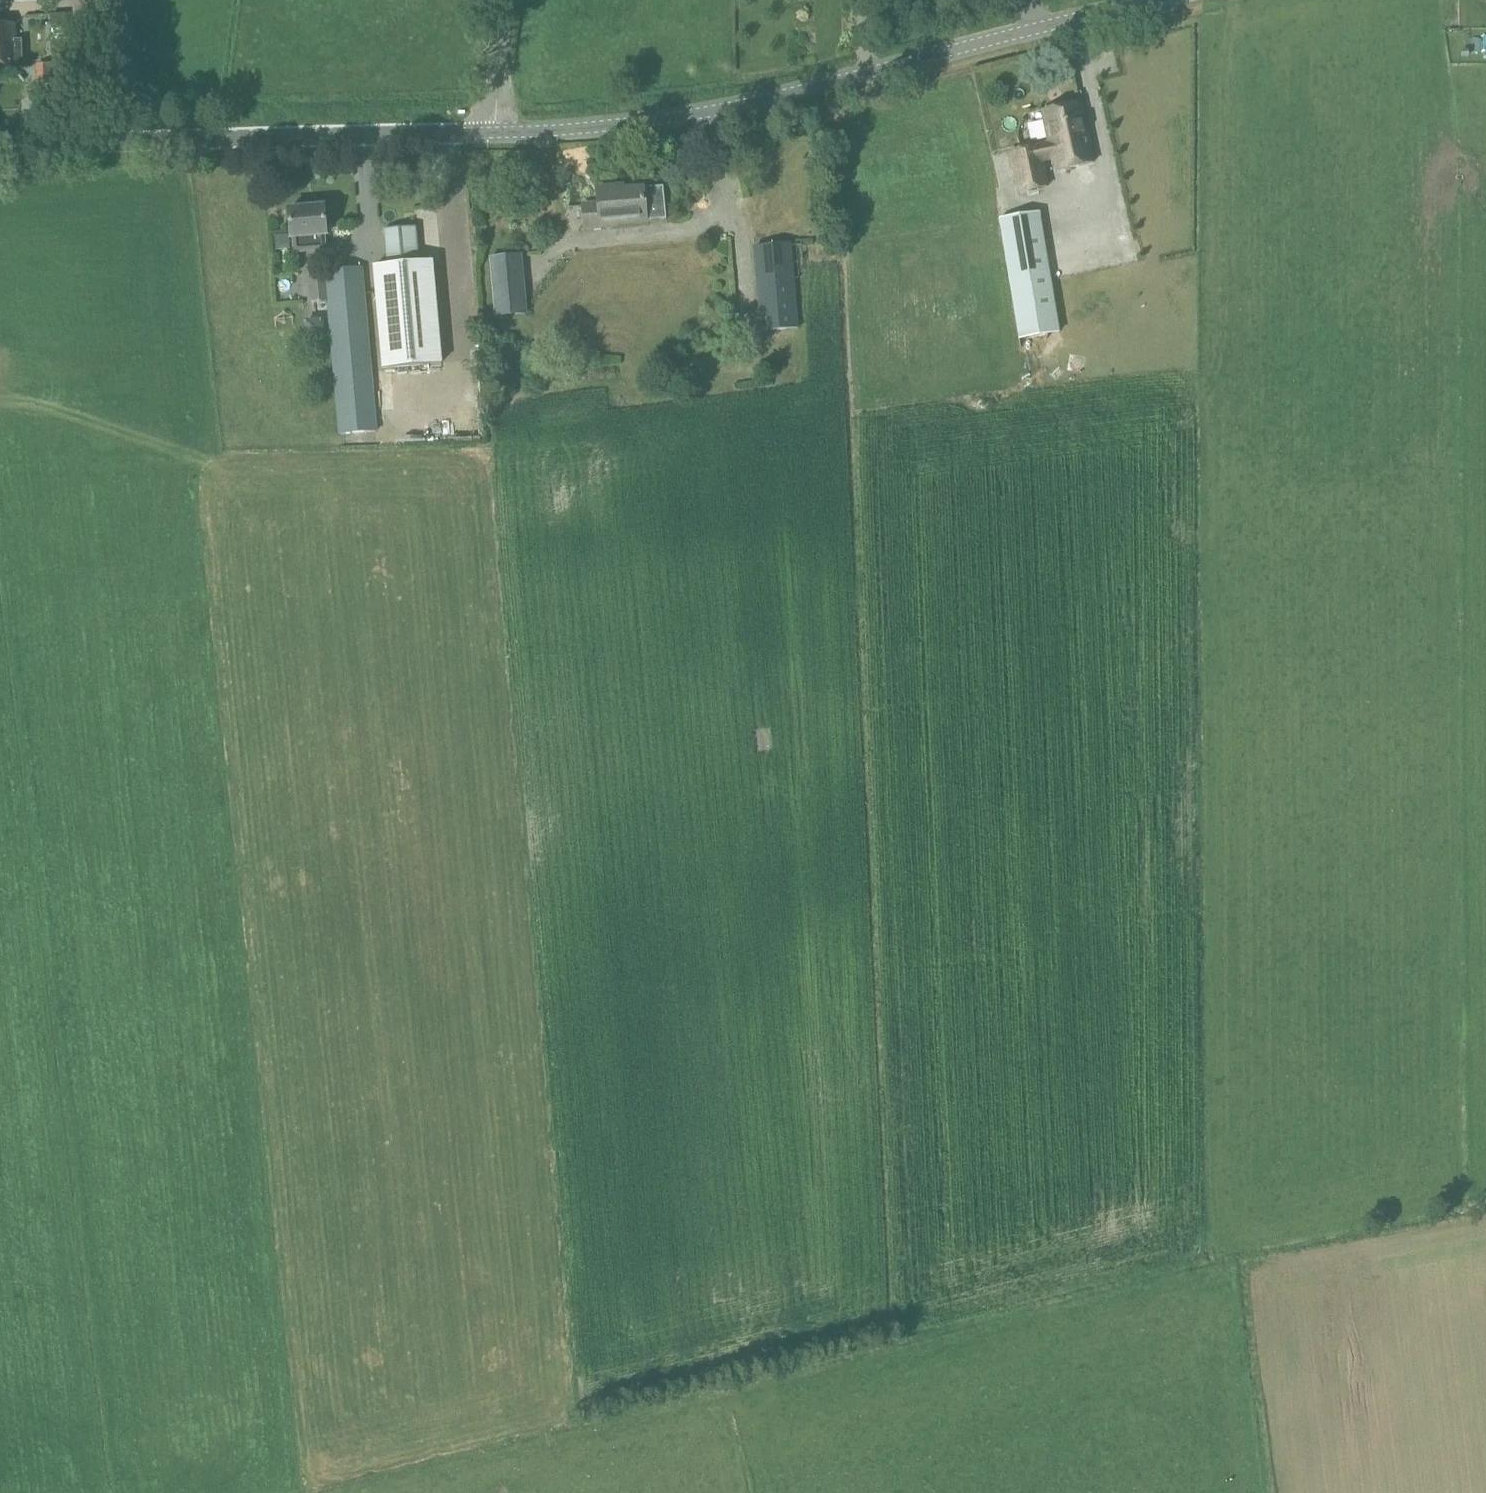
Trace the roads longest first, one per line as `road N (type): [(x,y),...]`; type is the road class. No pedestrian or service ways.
road 1 (tertiary): [(1160,0),(683,119),(490,135)]
road 2 (tertiary): [(490,135),(0,148)]
road 3 (unclassified): [(490,135),(507,0)]

